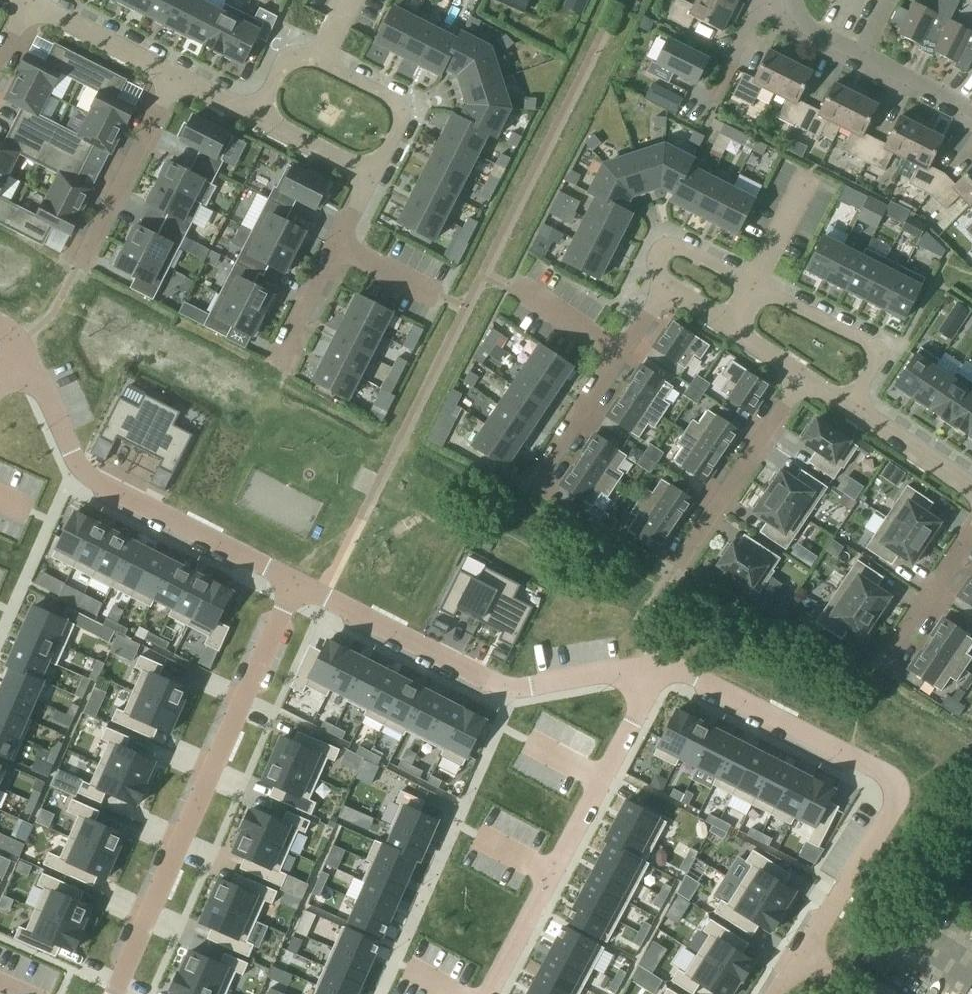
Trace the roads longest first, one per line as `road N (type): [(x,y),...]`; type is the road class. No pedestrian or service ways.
road 1 (residential): [(773,993),(890,801),(891,784),(883,769),(676,669),(647,666)]
road 2 (residential): [(116,993),(295,583)]
road 3 (residential): [(295,583),(76,465),(15,339)]
road 4 (residential): [(647,666),(499,690),(295,583)]
road 5 (residential): [(490,993),(638,707),(647,666)]
road 6 (residential): [(257,119),(283,65),(297,56),(388,97),(399,122),(369,178)]
road 7 (residential): [(665,287),(532,488)]
road 8 (residential): [(802,375),(675,567)]
road 9 (unclassified): [(971,113),(811,31),(793,0)]
road 10 (residential): [(175,77),(79,265)]
road 11 (residential): [(369,178),(277,365)]
road 12 (residential): [(749,282),(865,343),(870,365),(846,406)]
road 13 (residential): [(971,527),(882,669)]
road 14 (residential): [(28,7),(175,77)]
road 15 (residential): [(846,406),(971,493)]
road 16 (residential): [(665,287),(654,261),(671,247),(749,282)]
road 17 (residential): [(257,119),(369,178)]
road 18 (residential): [(749,282),(808,172)]

